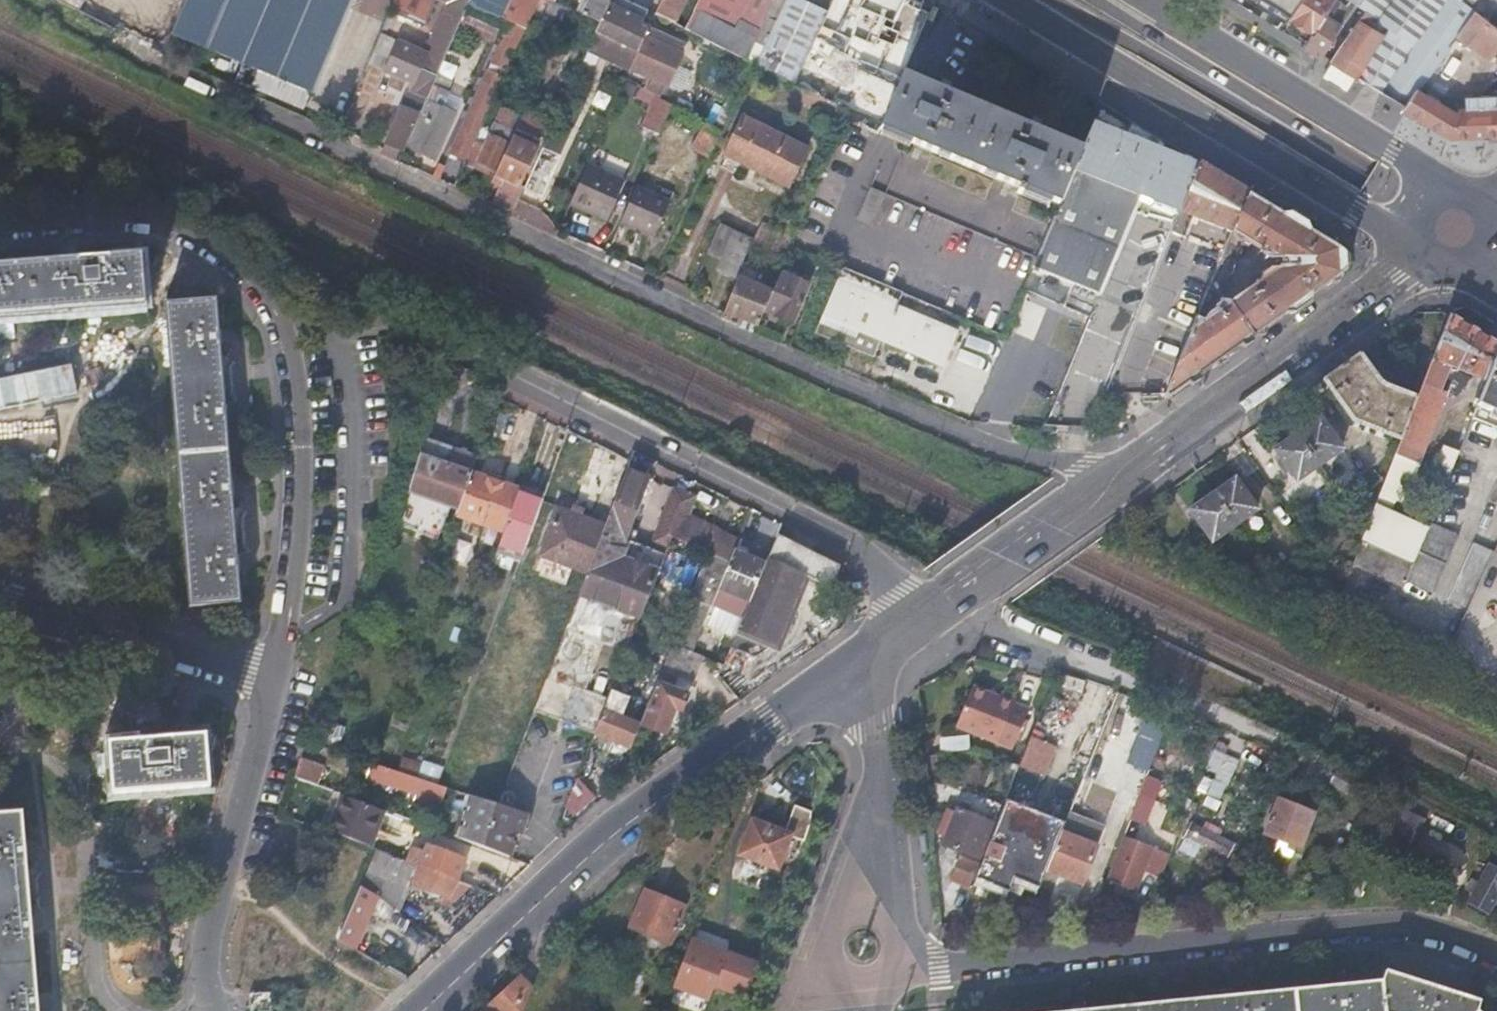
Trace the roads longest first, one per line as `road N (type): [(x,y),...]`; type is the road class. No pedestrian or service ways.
road 1 (residential): [(1128,469),(1079,468),(811,365),(221,89)]
road 2 (residential): [(273,682),(303,507),(300,388),(256,291),(196,240),(133,223),(0,232)]
road 3 (residential): [(1496,963),(1388,929),(933,968),(858,943)]
road 4 (primary): [(422,1010),(596,842),(846,670)]
road 5 (primary): [(1052,0),(1496,265)]
road 6 (primary): [(1014,2),(1422,258)]
road 7 (primary): [(1496,244),(1095,0)]
road 8 (primary): [(1480,211),(1134,0)]
road 9 (primary): [(1128,469),(1422,258)]
road 10 (primary): [(846,670),(1128,469)]
road 11 (residential): [(215,1010),(207,969),(219,889),(273,682)]
road 12 (residential): [(846,670),(867,727),(874,797),(858,943)]
road 13 (residential): [(66,622),(273,682)]

